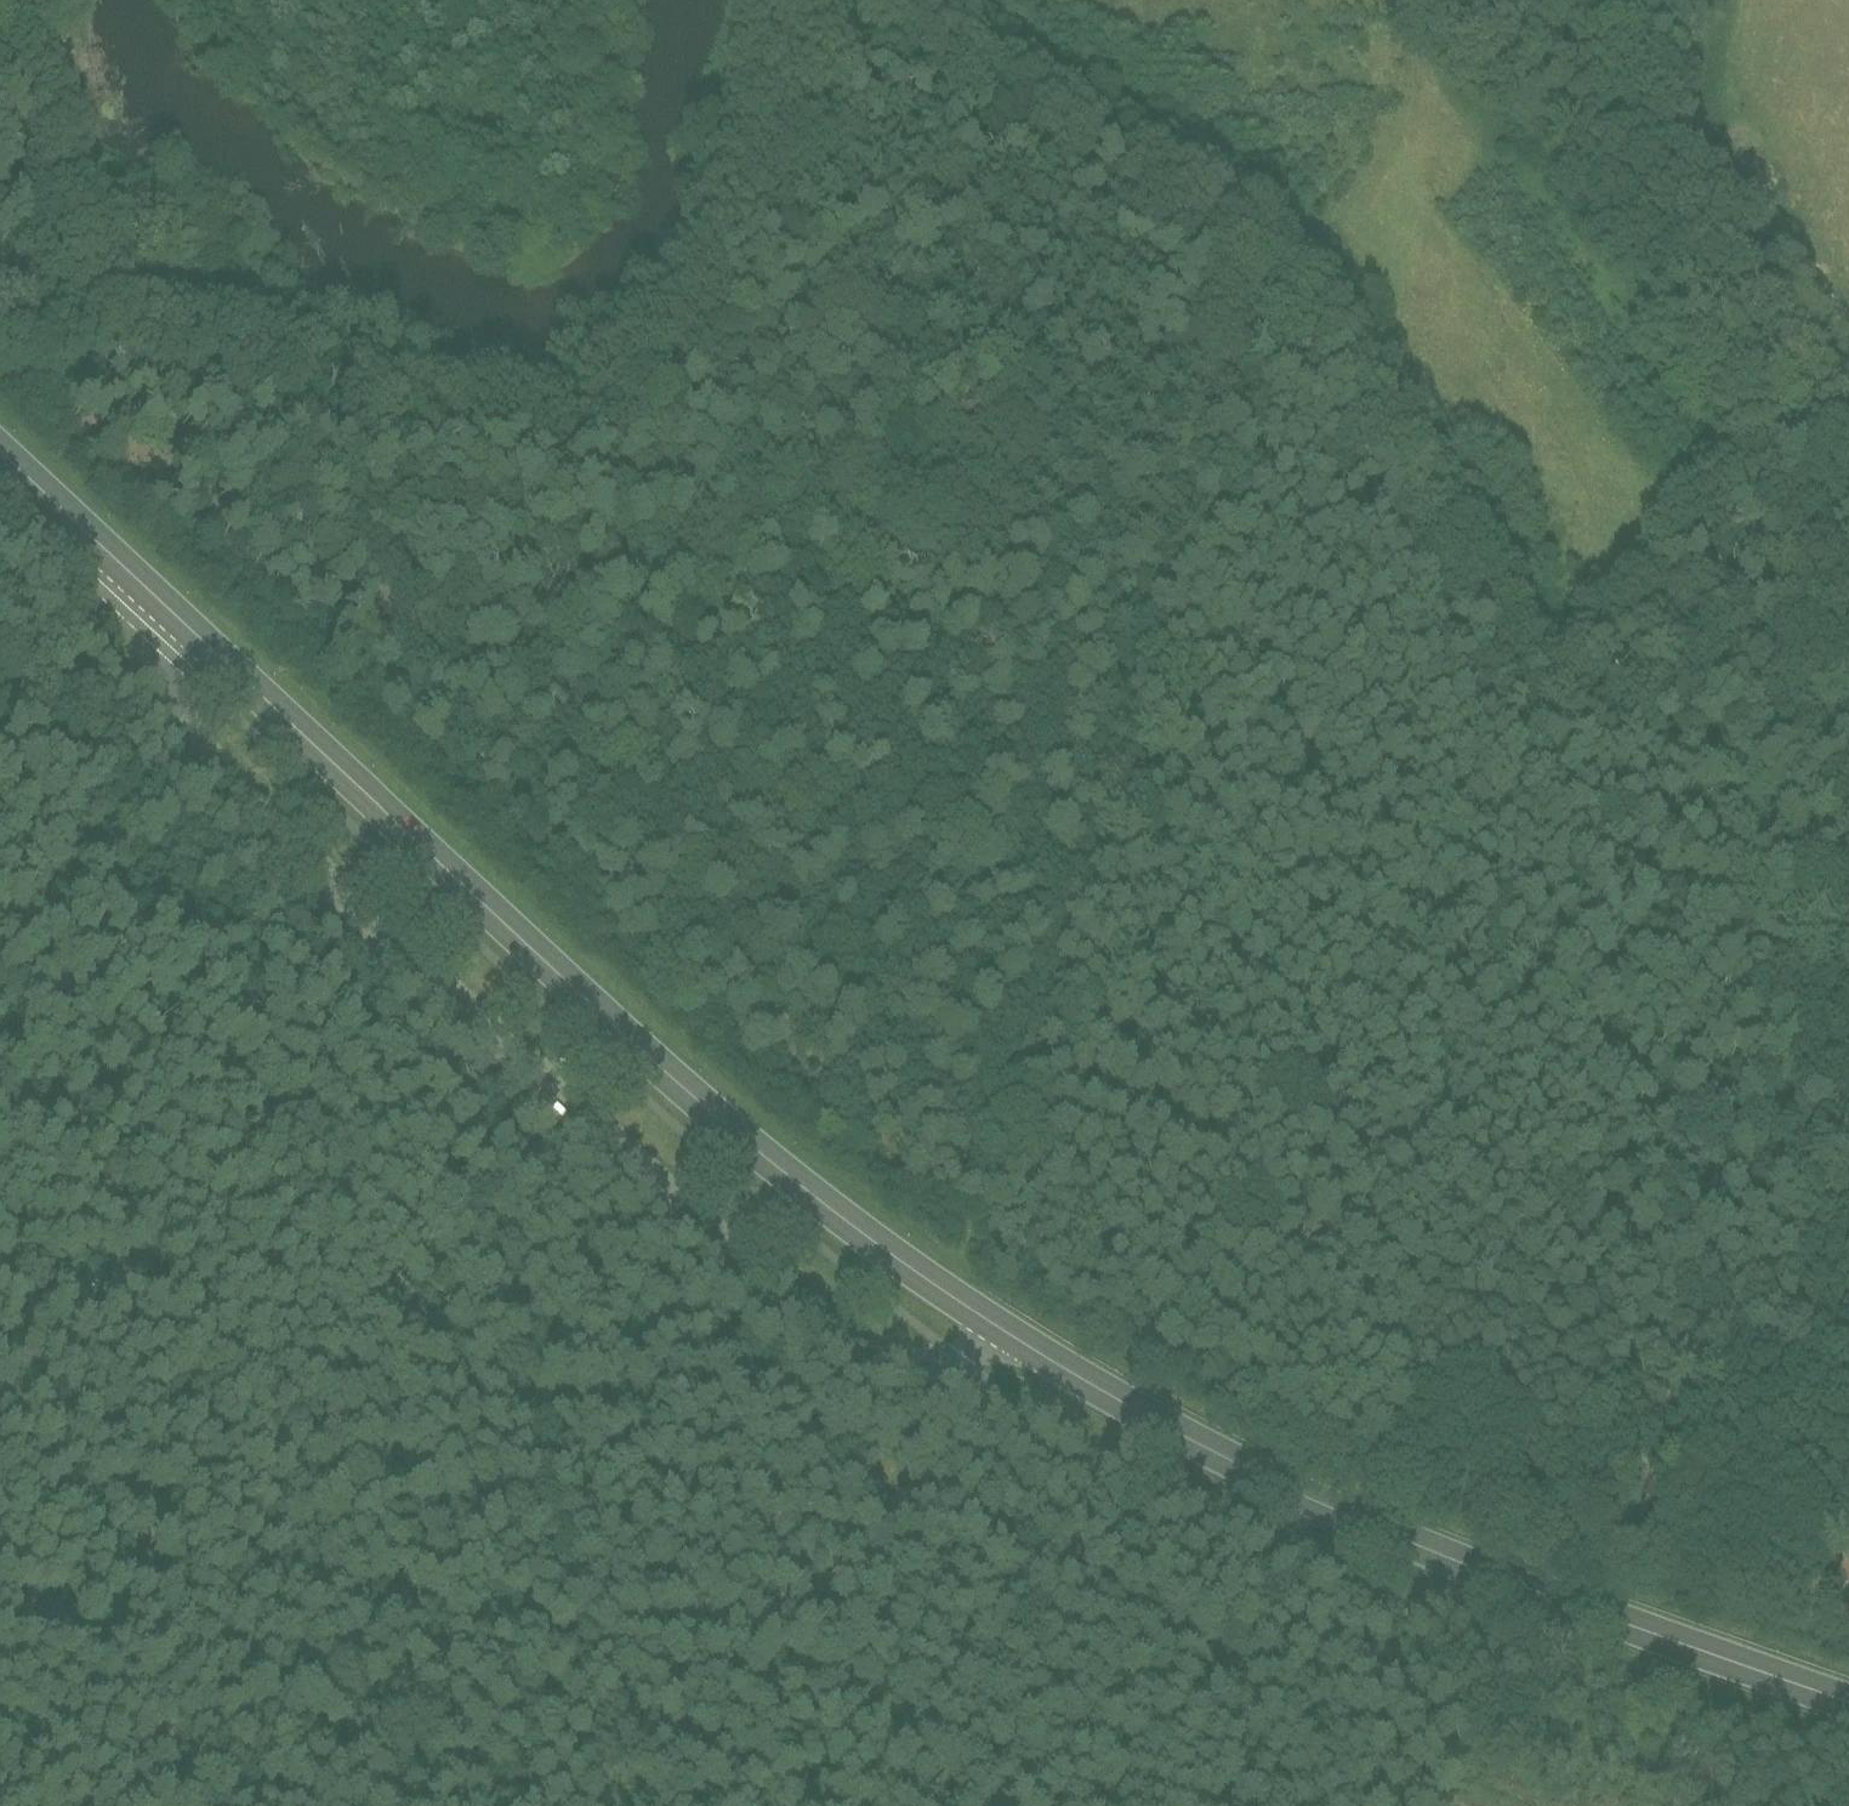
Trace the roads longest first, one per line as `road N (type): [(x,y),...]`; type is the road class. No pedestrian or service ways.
road 1 (primary): [(0,450),(761,1152),(865,1238),(1024,1347),(1319,1512),(1532,1600),(1848,1710)]

